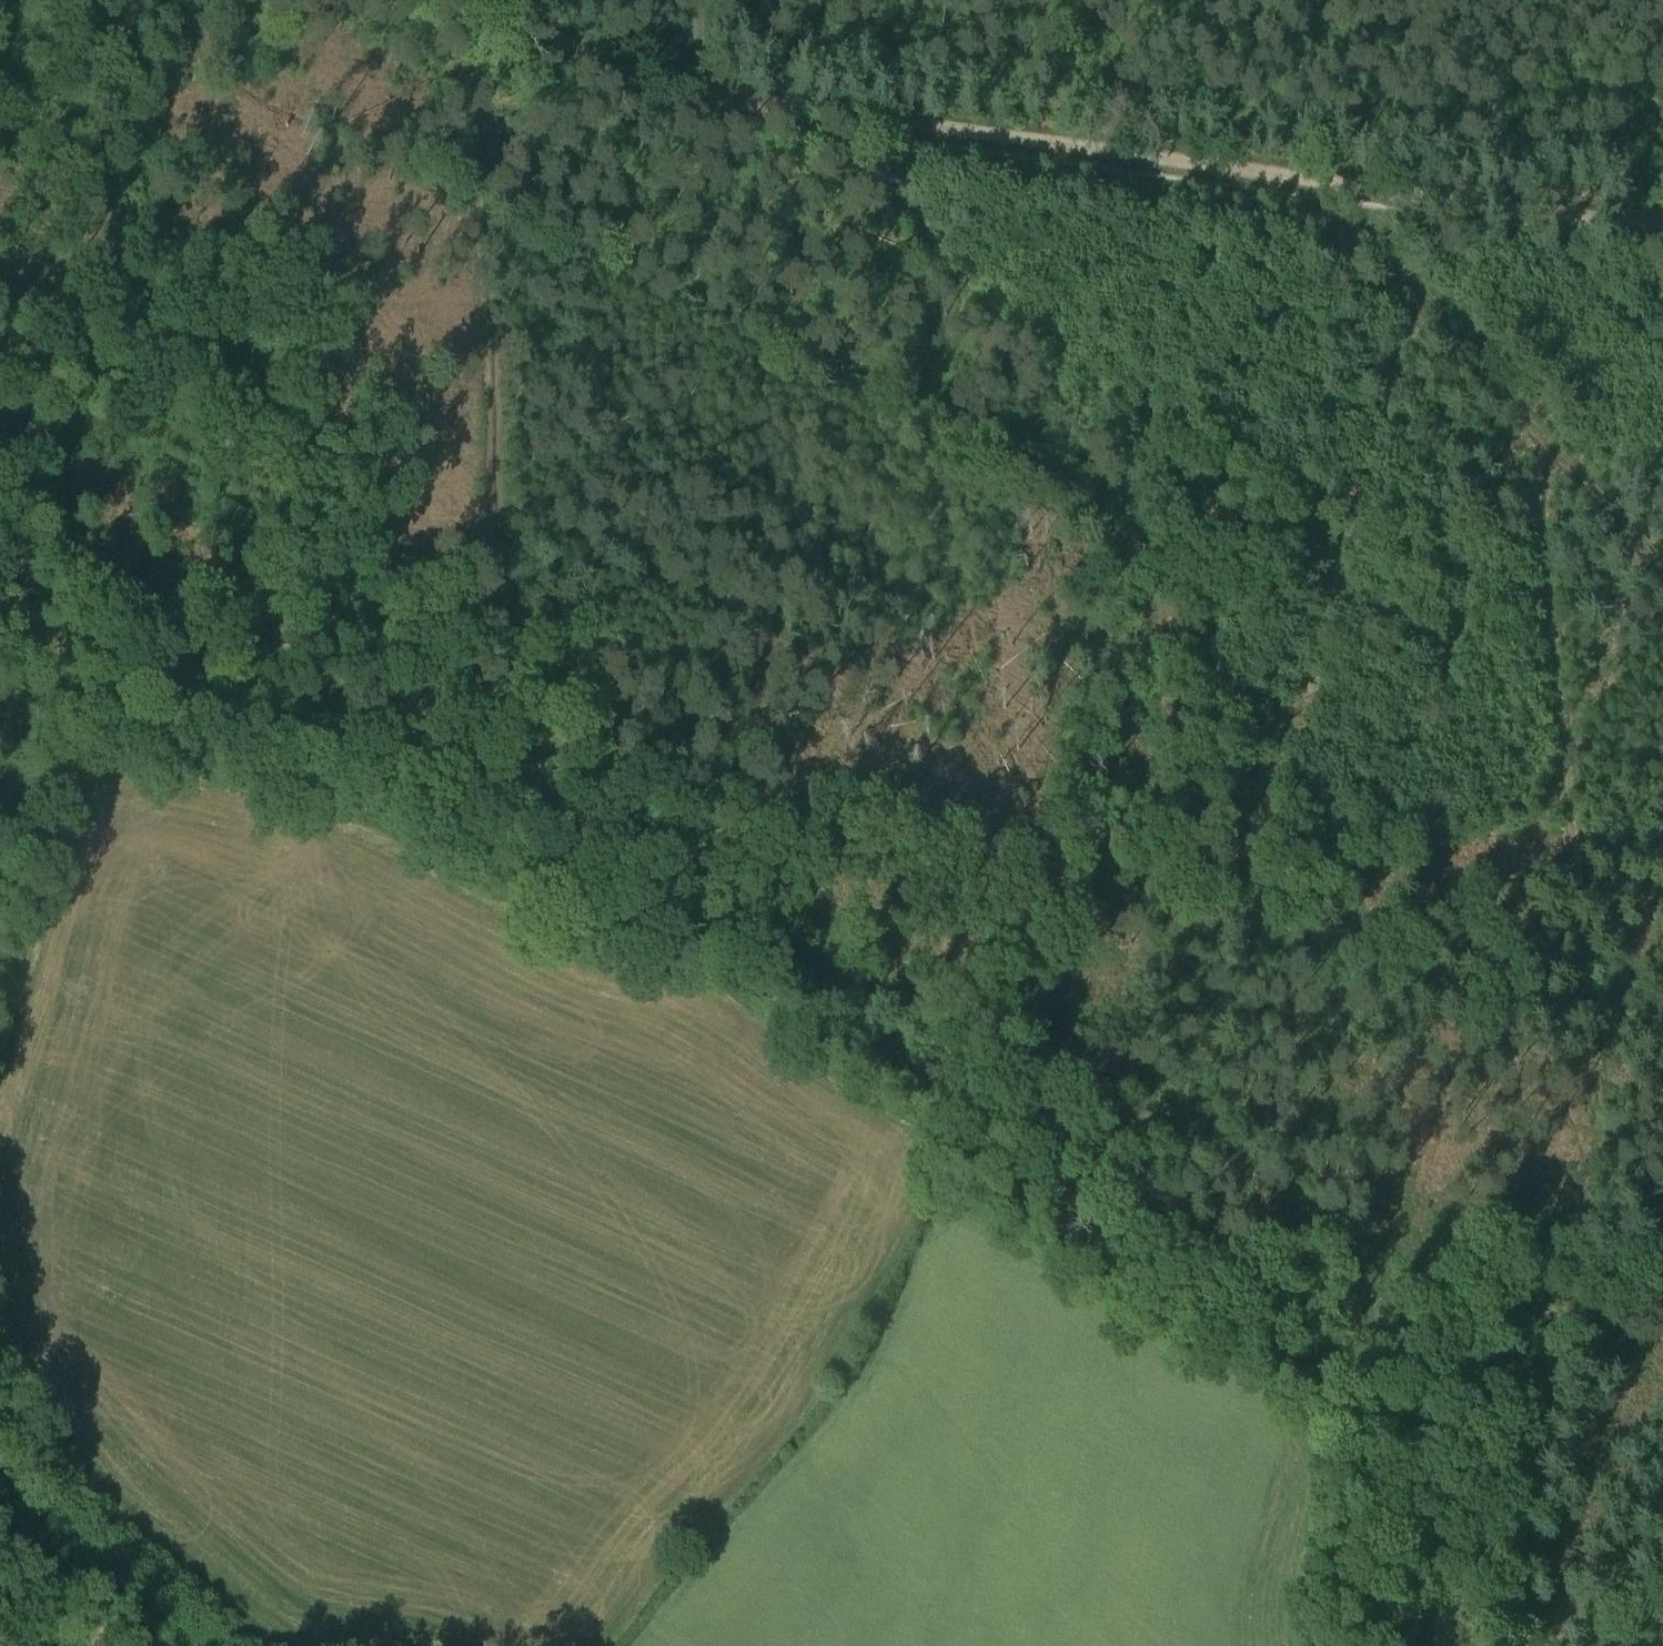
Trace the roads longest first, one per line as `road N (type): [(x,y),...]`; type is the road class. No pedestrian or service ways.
road 1 (track): [(469,0),(663,95),(1662,228)]
road 2 (track): [(1349,184),(1662,558)]

